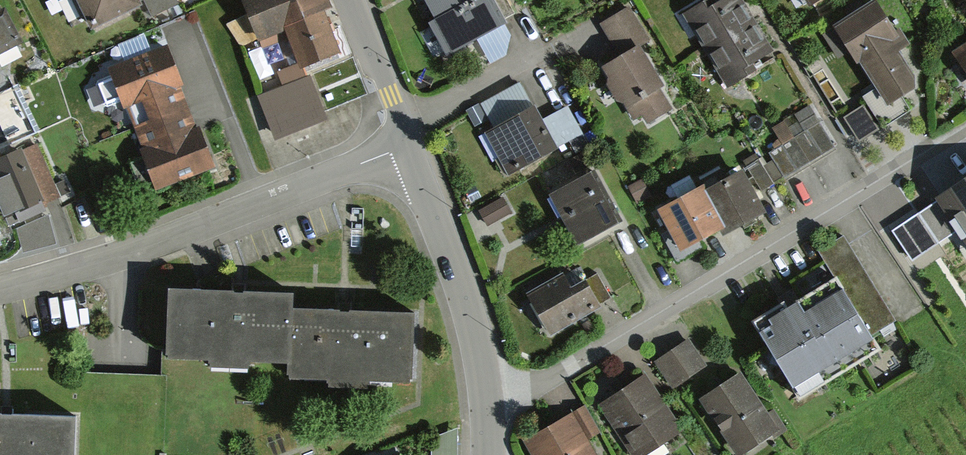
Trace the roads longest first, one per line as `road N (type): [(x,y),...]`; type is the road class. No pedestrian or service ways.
road 1 (residential): [(488,401),(524,395),(938,143)]
road 2 (residential): [(408,147),(0,288)]
road 3 (residential): [(408,147),(467,307),(488,401)]
road 4 (residential): [(345,0),(408,147)]

